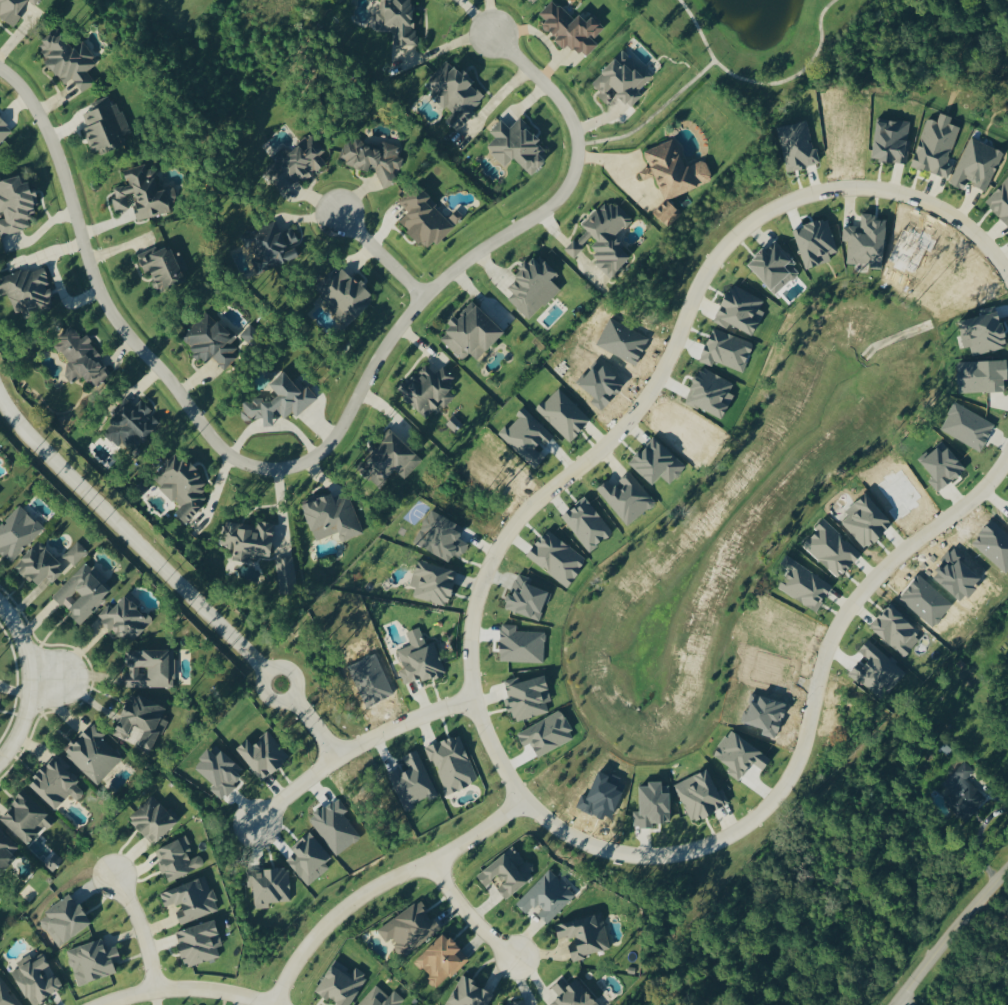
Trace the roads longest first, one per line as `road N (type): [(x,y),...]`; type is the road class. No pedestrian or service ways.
road 1 (residential): [(1007,273),(950,213),(872,189),(796,200),(733,238),(636,417),(533,505),(491,562),(469,665),(474,700),(509,781),(568,837),(626,856),(691,853),(743,829),(794,773),(821,671),(854,602),(1007,462)]
road 2 (residential): [(0,73),(46,129),(114,321),(219,448),(270,471),(305,466),(337,439),(421,300),(553,206),(569,185),(580,144),(570,115),(492,35)]
road 3 (residential): [(0,394),(19,428),(266,672)]
road 4 (residential): [(279,1004),(297,963),(352,905),(459,849),(524,802)]
road 5 (residential): [(251,826),(336,757),(474,700)]
road 6 (residential): [(1007,867),(899,999)]
road 7 (residential): [(107,1004),(174,990),(236,993),(274,1004)]
road 8 (residential): [(435,862),(464,910),(518,959)]
road 9 (residential): [(158,992),(143,929),(115,876)]

